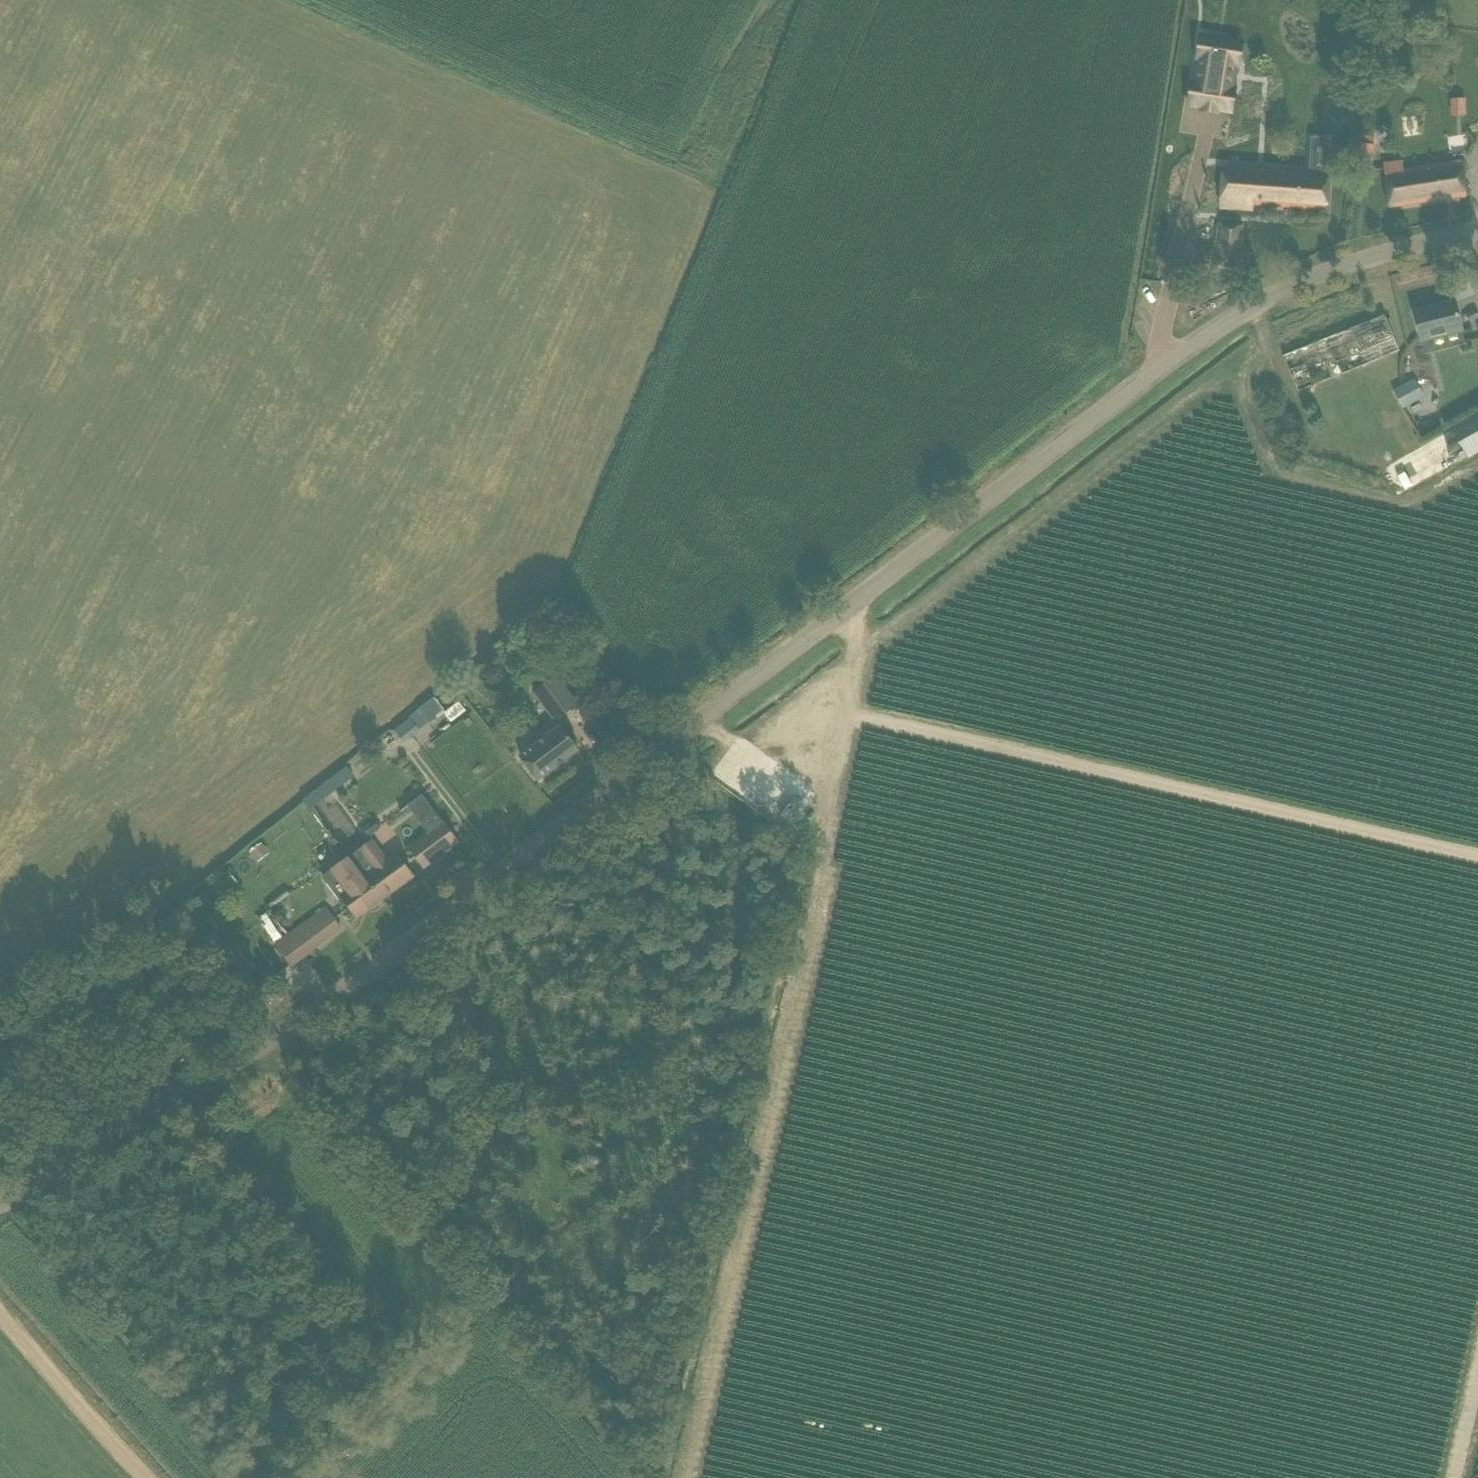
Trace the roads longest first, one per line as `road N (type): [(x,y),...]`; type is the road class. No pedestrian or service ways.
road 1 (unclassified): [(0,1206),(370,973),(1217,330),(1325,274),(1477,232)]
road 2 (track): [(0,1312),(148,1477)]

